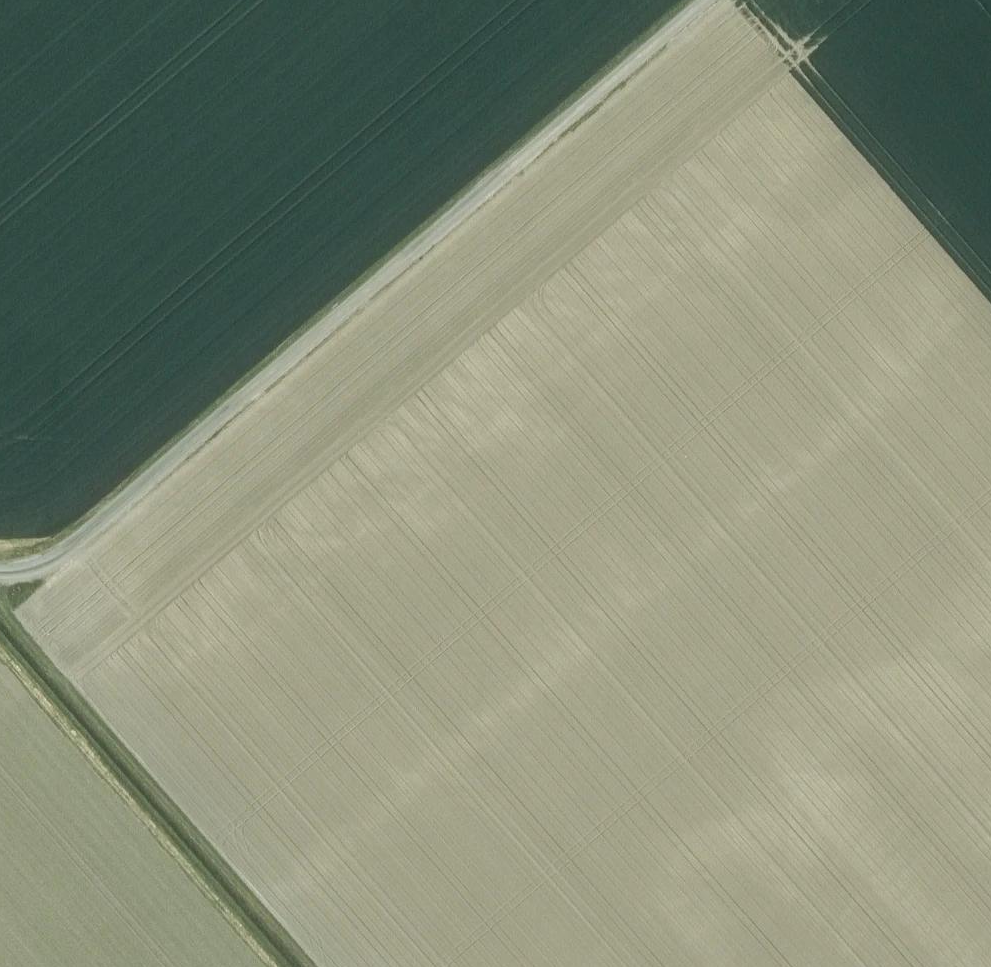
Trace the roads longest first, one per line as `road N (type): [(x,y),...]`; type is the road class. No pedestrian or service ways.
road 1 (unclassified): [(0,572),(30,573),(73,548),(706,0)]

